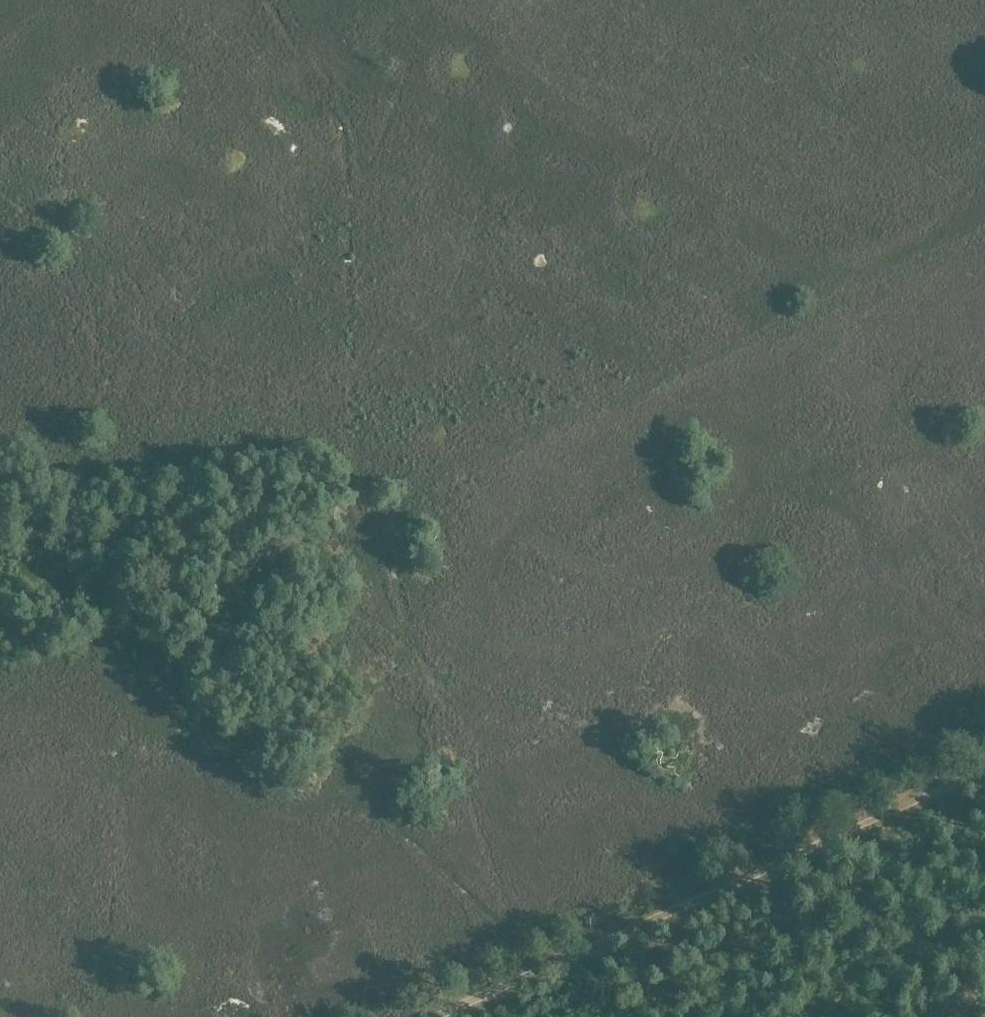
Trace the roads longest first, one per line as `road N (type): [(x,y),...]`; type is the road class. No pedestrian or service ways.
road 1 (track): [(427,1016),(984,767)]
road 2 (track): [(765,864),(805,1016)]

